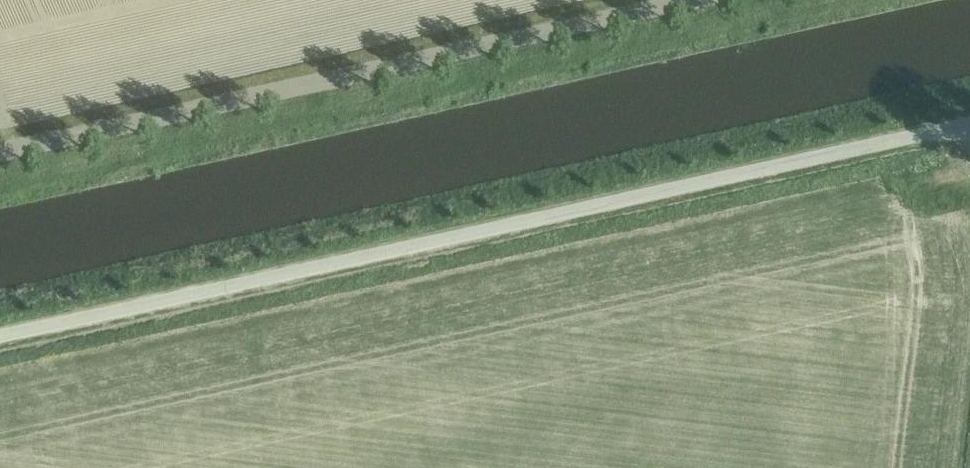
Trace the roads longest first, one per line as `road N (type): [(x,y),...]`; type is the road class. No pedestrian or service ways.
road 1 (unclassified): [(0,336),(969,124)]
road 2 (track): [(689,0),(0,151)]

